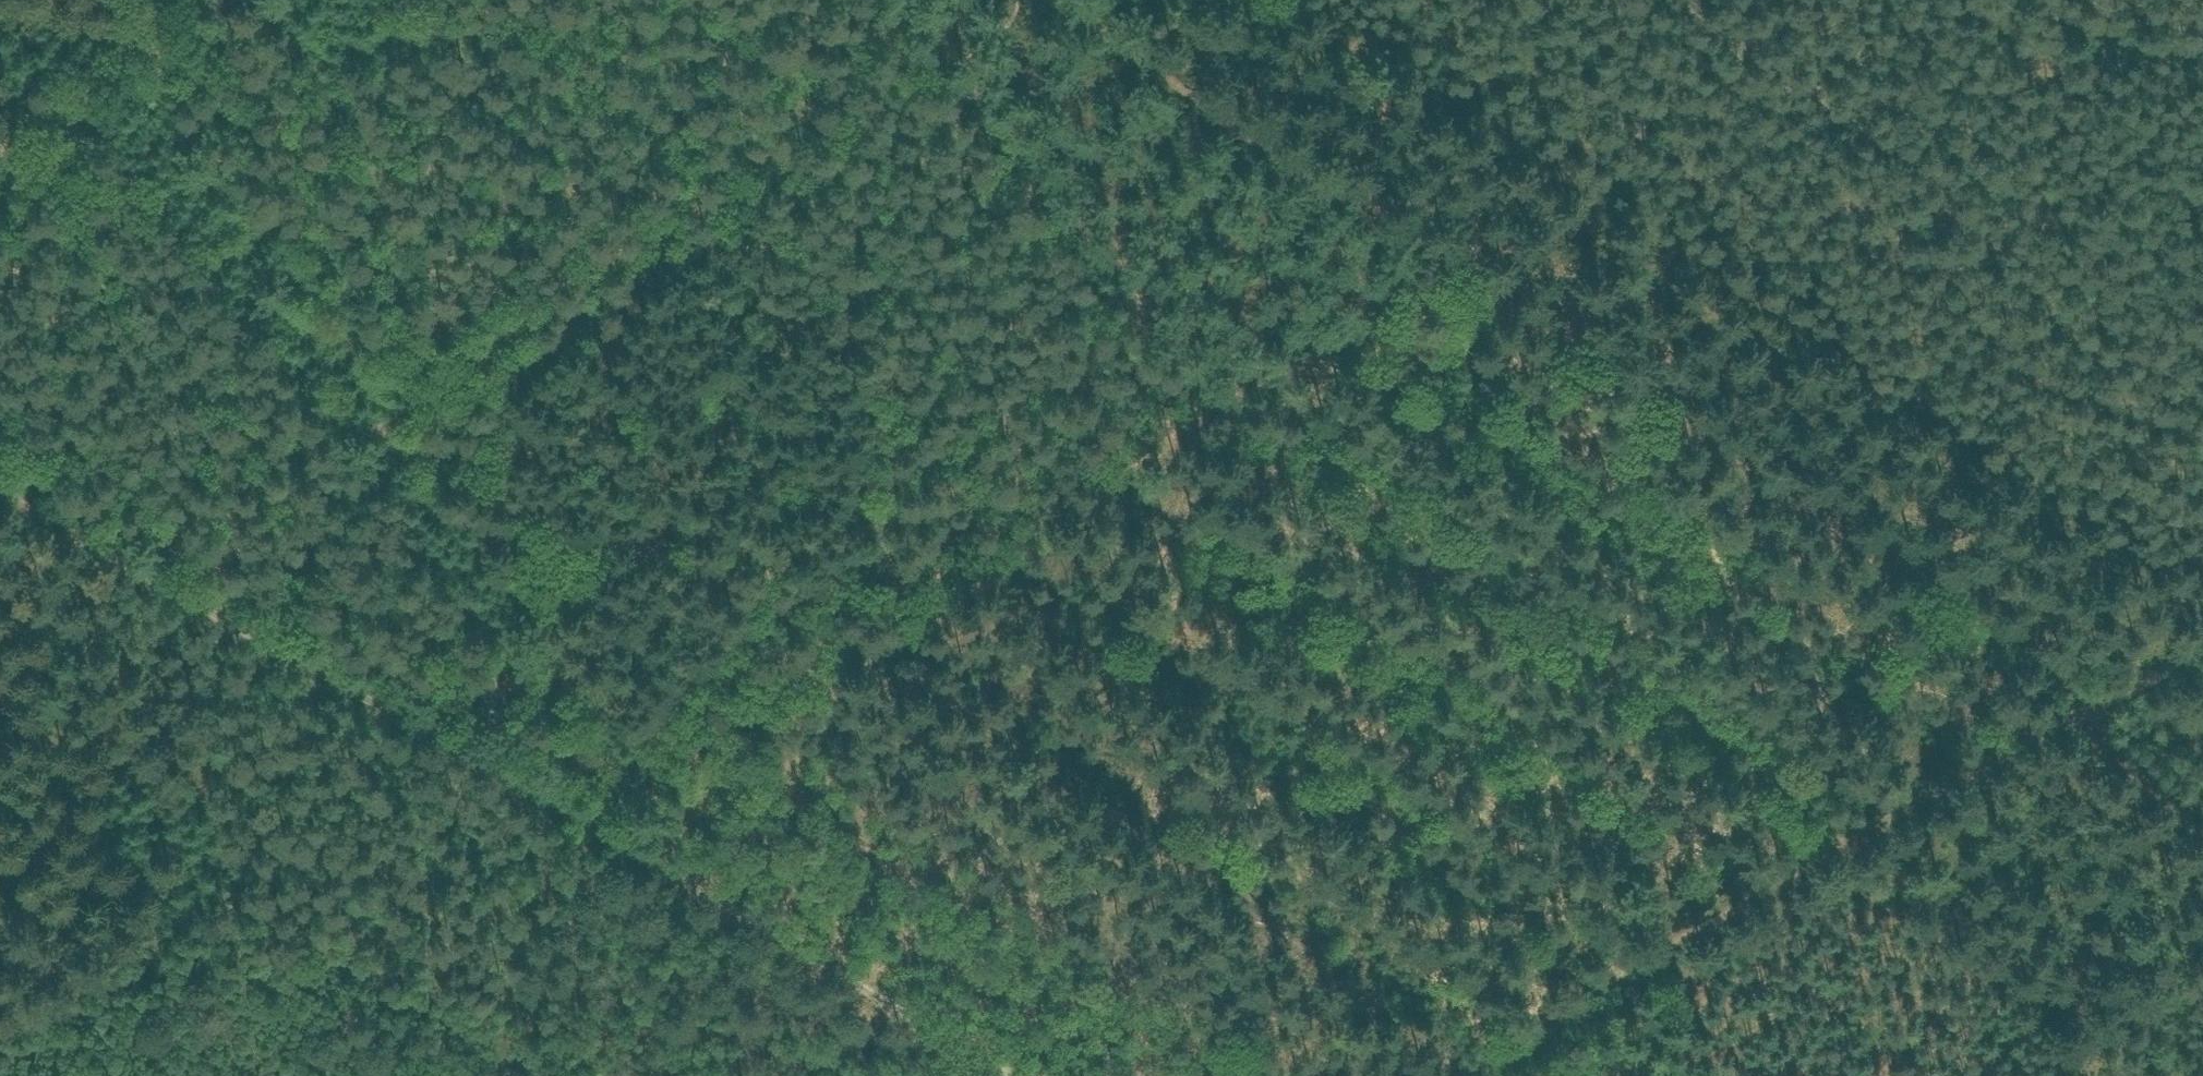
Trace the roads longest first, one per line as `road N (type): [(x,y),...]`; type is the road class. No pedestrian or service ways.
road 1 (track): [(1361,0),(1435,71),(1453,129),(1442,181),(1346,341),(1269,393),(1366,498),(1648,687),(1747,748),(1797,765),(1870,835)]
road 2 (track): [(197,589),(221,567),(251,507),(663,233),(775,179),(918,85),(973,46),(1015,0)]
road 3 (track): [(197,589),(737,899),(1011,1075)]
road 4 (track): [(1870,835),(1473,1075)]
road 5 (track): [(1870,835),(2092,706),(2202,651)]
road 6 (track): [(205,0),(0,166)]
road 7 (track): [(0,462),(197,589)]

